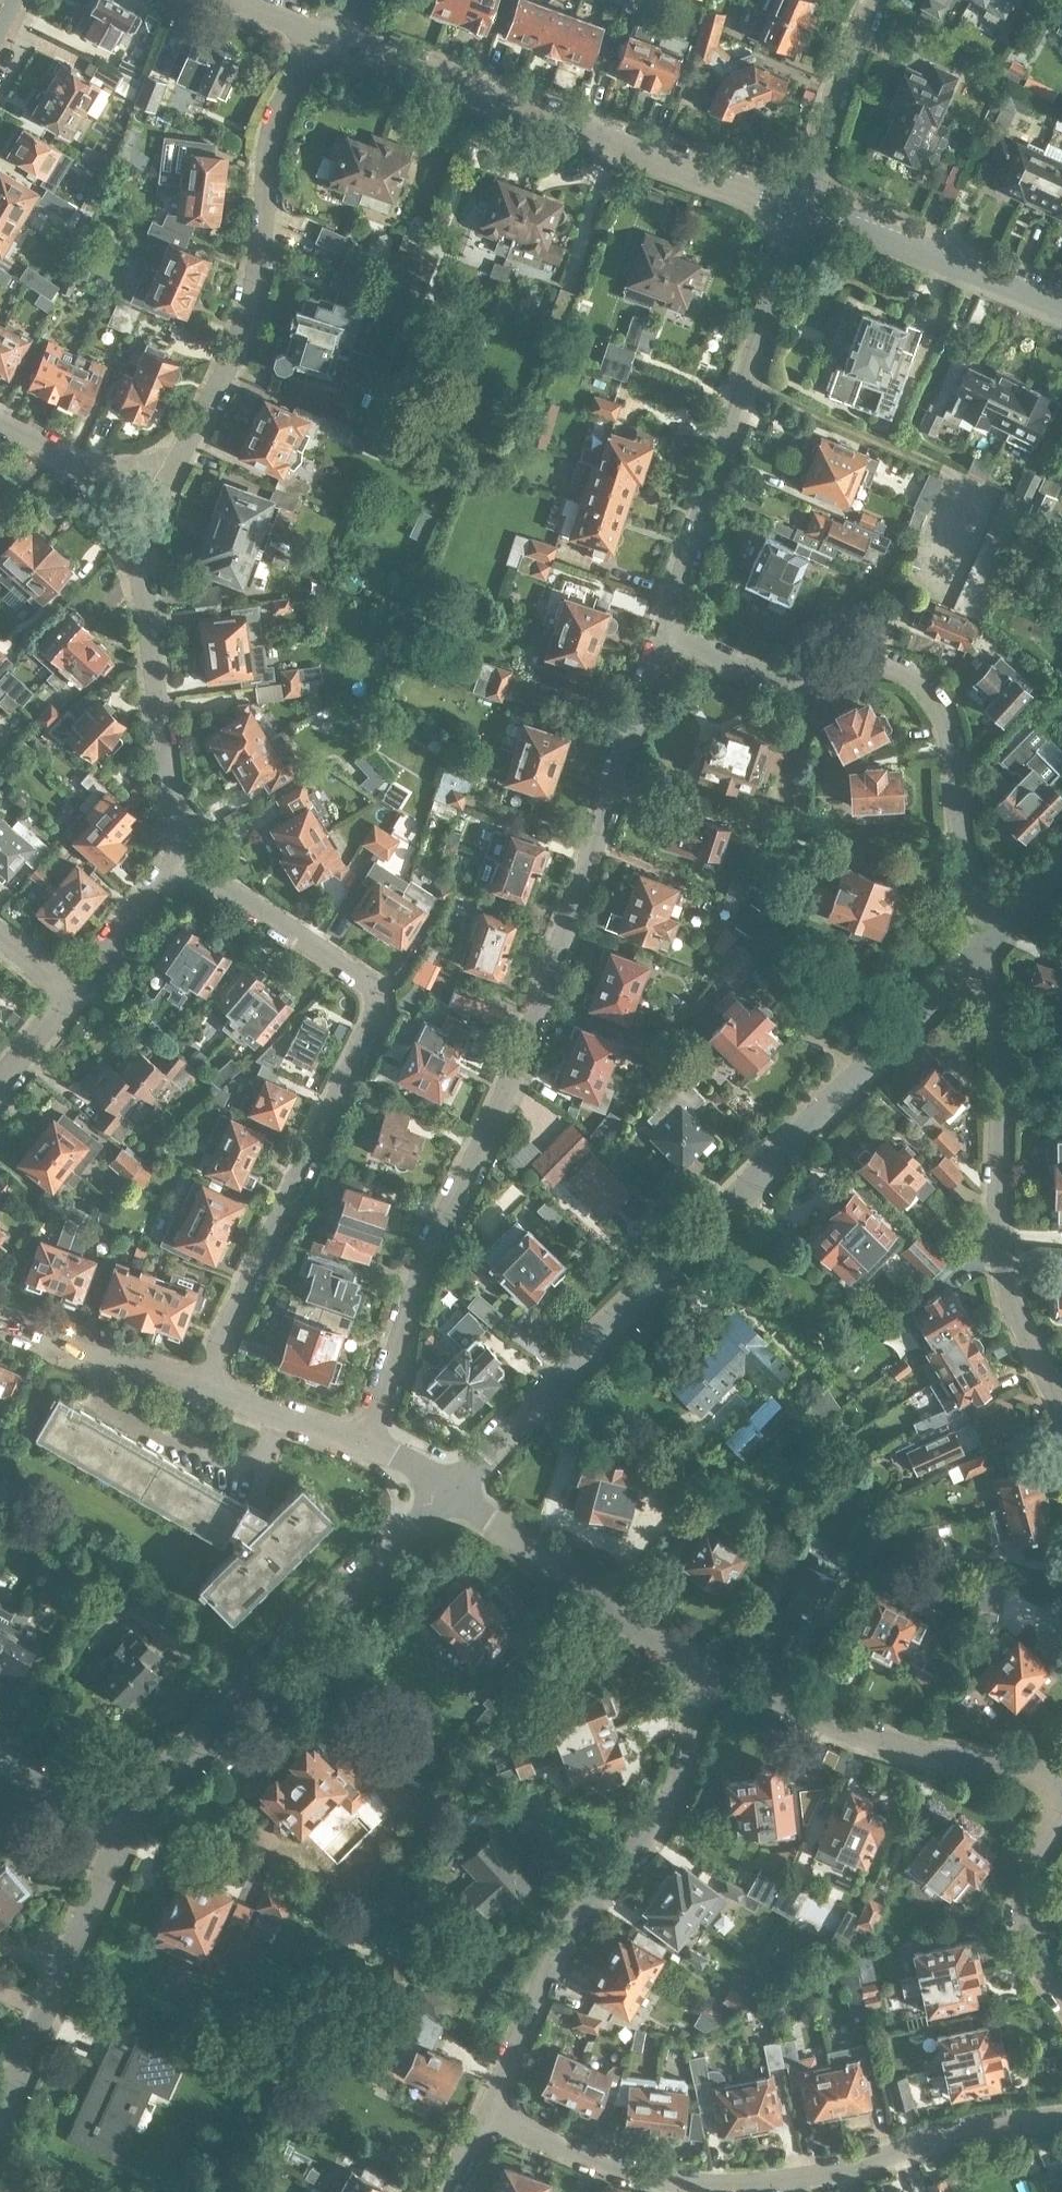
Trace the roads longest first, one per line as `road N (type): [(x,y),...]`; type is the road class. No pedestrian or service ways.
road 1 (residential): [(375,1442),(414,1292),(530,1024),(663,631)]
road 2 (residential): [(439,1481),(717,1195),(988,942)]
road 3 (residential): [(204,1384),(374,994),(362,976),(177,858)]
road 4 (residential): [(488,2109),(638,2175),(745,2184),(845,2171),(975,2126),(1061,2108)]
road 5 (residential): [(136,551),(243,326),(269,141),(289,84),(326,36)]
road 6 (residential): [(988,942),(956,820),(945,716),(924,685),(868,662),(762,678),(663,631)]
road 7 (residential): [(799,206),(326,36)]
road 8 (residential): [(488,2109),(550,1954),(661,1811),(703,1671)]
road 9 (residential): [(1061,1403),(1004,1281),(988,942)]
road 10 (residential): [(121,1826),(160,1764),(439,1481)]
road 11 (residential): [(663,631),(799,206)]
road 12 (residential): [(1061,1776),(1031,1759),(912,1752),(703,1671)]
road 13 (residential): [(703,1671),(439,1481)]
road 14 (residential): [(177,858),(136,551)]
road 15 (residential): [(0,2104),(121,1826)]
road 16 (residential): [(1061,309),(904,240),(799,206)]
road 17 (residential): [(1061,2006),(1026,1921),(1030,1869),(1061,1798)]
road 18 (residential): [(799,206),(869,0)]
road 19 (residential): [(204,1384),(0,1317)]
road 20 (residential): [(136,551),(65,457),(0,417)]
road 21 (residential): [(375,1442),(204,1384)]
road 22 (residential): [(68,991),(177,858)]
road 23 (residential): [(121,1826),(0,1756)]

